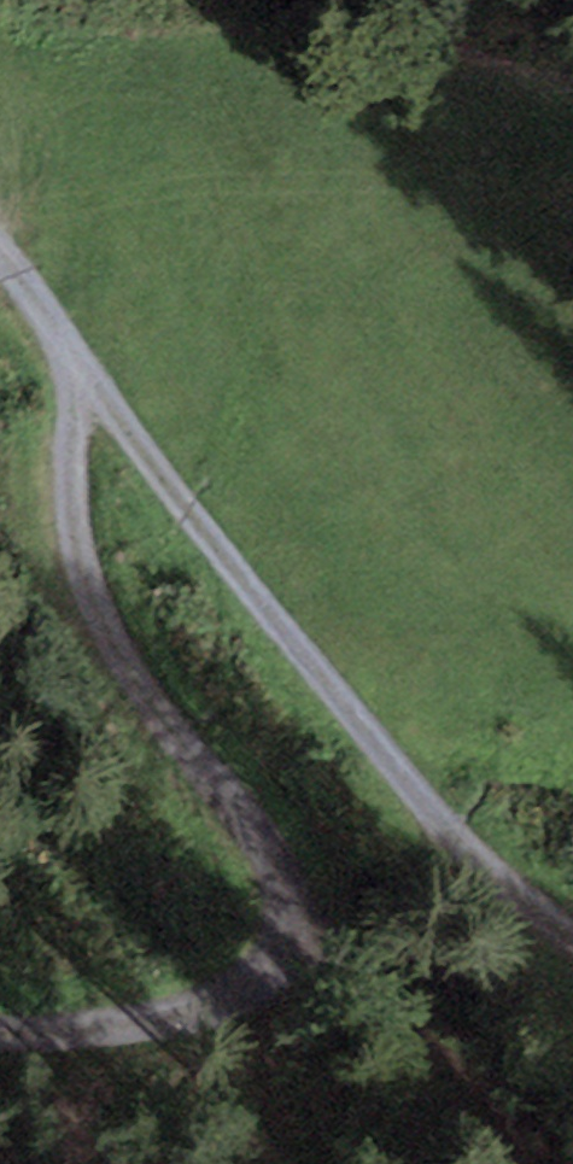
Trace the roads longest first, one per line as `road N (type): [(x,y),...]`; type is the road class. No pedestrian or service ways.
road 1 (track): [(81,366),(70,428),(70,513),(87,585),(119,659),(270,844),(283,908),(276,964),(233,1012),(126,1035),(0,1028)]
road 2 (track): [(81,366),(252,591),(443,807),(572,939)]
road 3 (track): [(0,259),(81,366)]

